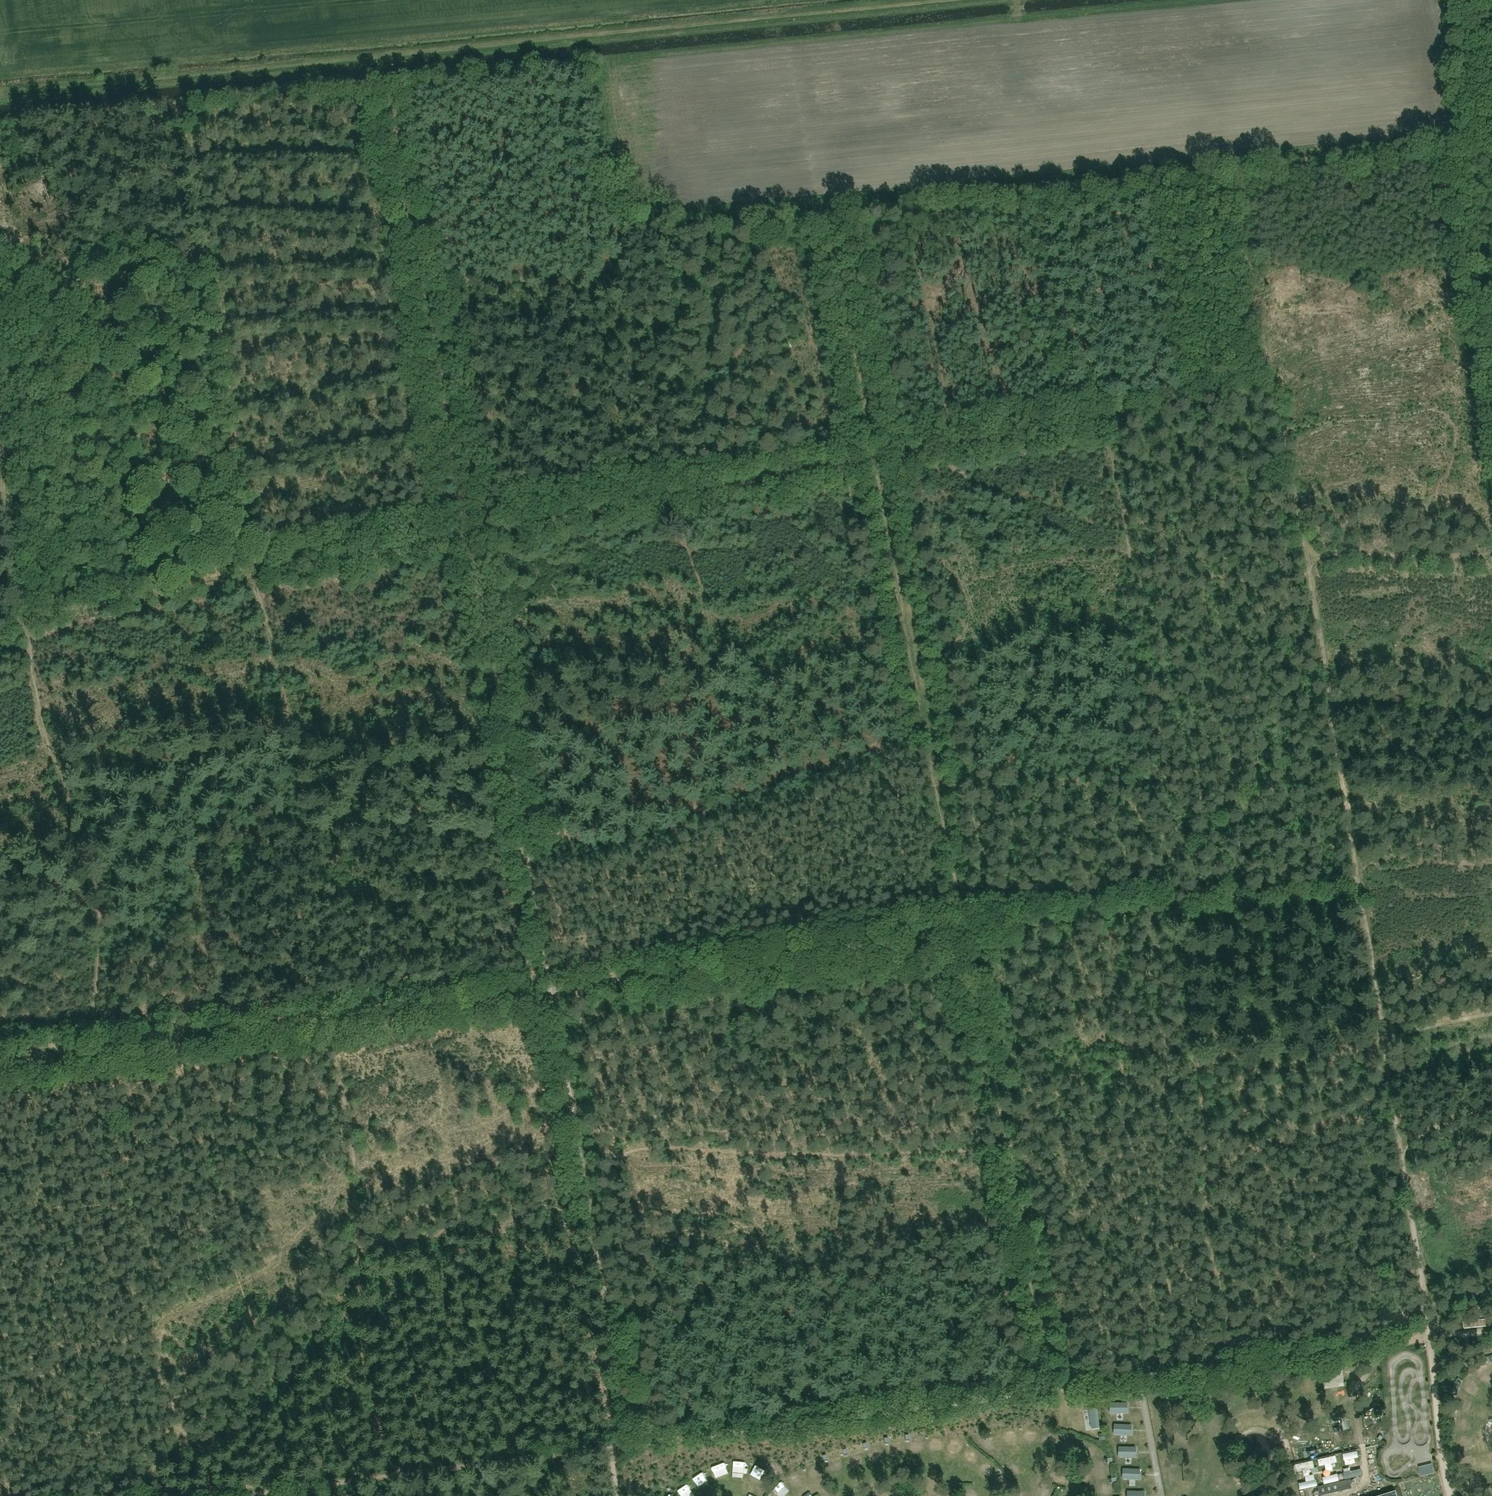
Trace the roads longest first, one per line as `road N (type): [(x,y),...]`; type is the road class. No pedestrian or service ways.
road 1 (track): [(0,96),(934,0)]
road 2 (track): [(1221,1275),(1185,991),(1129,755),(1126,514),(1108,414)]
road 3 (track): [(1068,421),(476,530)]
road 4 (track): [(870,407),(970,932)]
road 5 (track): [(1054,1388),(970,932)]
road 6 (track): [(476,530),(551,987)]
road 7 (track): [(400,1474),(368,1391),(354,1314),(350,1152),(317,1024)]
road 8 (track): [(317,1024),(294,920),(288,723),(253,574)]
road 9 (track): [(24,616),(44,732),(91,848),(99,904),(93,1050)]
road 10 (track): [(630,1444),(1054,1388)]
road 11 (track): [(926,939),(551,987)]
road 12 (track): [(317,1024),(0,1063)]
road 13 (track): [(476,530),(416,220)]
road 14 (track): [(1363,882),(1310,571)]
road 15 (track): [(615,1448),(630,1444),(579,1149)]
road 16 (track): [(1217,900),(970,932)]
road 17 (track): [(1191,1370),(1429,1337)]
road 18 (track): [(551,987),(317,1024)]
road 19 (track): [(24,616),(253,574)]
road 20 (track): [(253,574),(476,530)]
road 21 (track): [(615,1448),(400,1474)]
road 22 (track): [(1275,384),(1235,188)]
road 23 (track): [(1363,882),(1390,1073)]
road 24 (track): [(843,231),(870,407)]
road 25 (track): [(1150,407),(1275,384),(1283,429)]
road 26 (track): [(1429,1337),(1404,1173)]
road 27 (track): [(551,987),(579,1149)]
road 28 (track): [(1217,900),(1363,882)]
road 29 (track): [(1054,1388),(1191,1370)]
road 30 (track): [(1307,563),(1283,429)]
road 31 (track): [(416,220),(394,100)]
road 32 (track): [(1427,555),(1330,554),(1307,563)]

